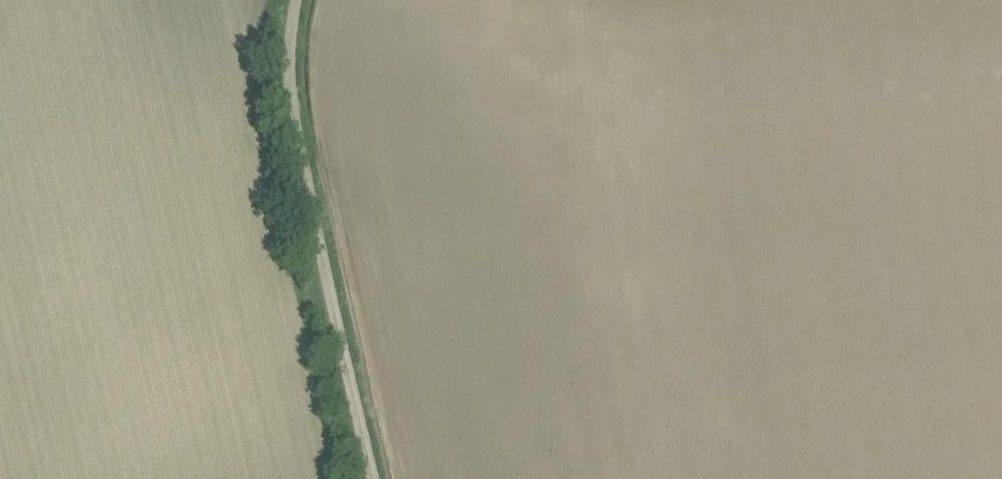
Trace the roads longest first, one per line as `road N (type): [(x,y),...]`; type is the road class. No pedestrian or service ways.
road 1 (track): [(302,0),(288,46),(295,124),(377,478)]

